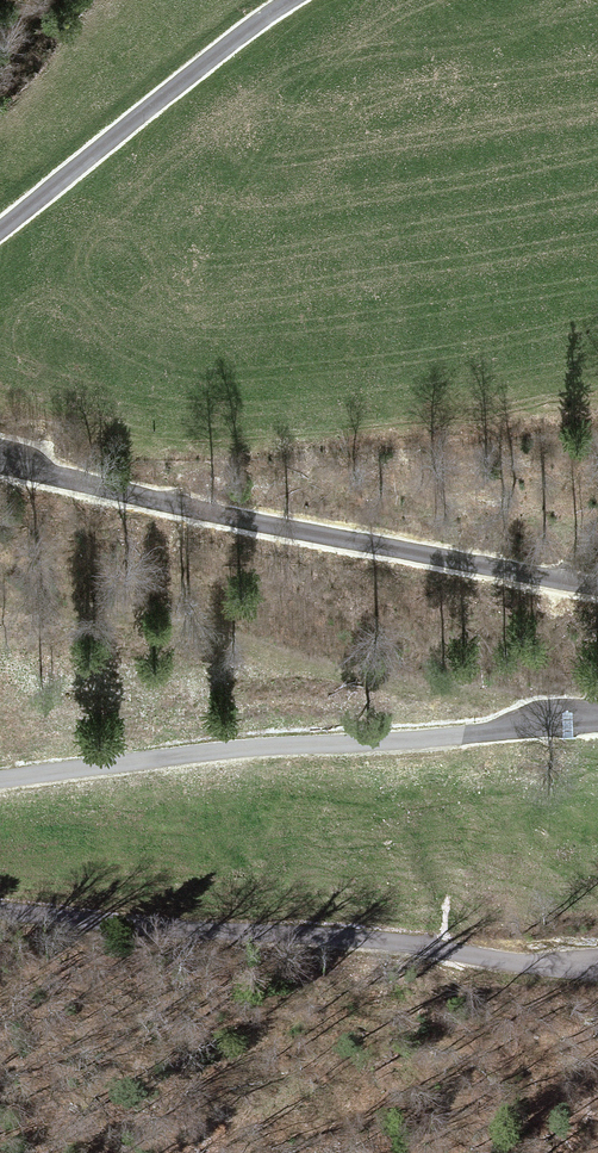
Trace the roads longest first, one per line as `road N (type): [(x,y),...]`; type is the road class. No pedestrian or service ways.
road 1 (unclassified): [(597,586),(263,524),(0,459)]
road 2 (unclassified): [(0,781),(266,747),(597,724)]
road 3 (unclassified): [(597,965),(0,911)]
road 4 (unclassified): [(0,230),(291,0)]

